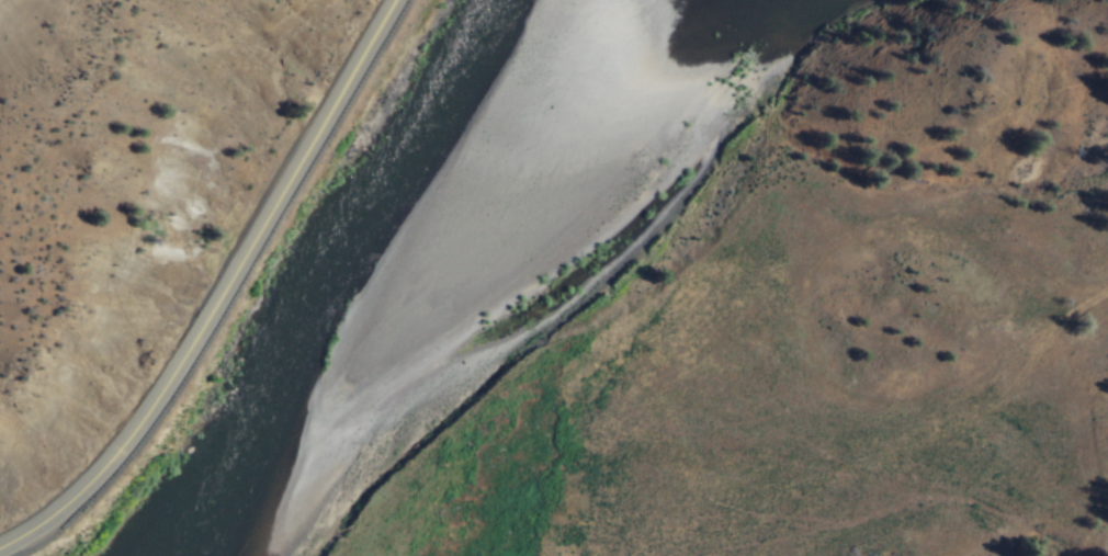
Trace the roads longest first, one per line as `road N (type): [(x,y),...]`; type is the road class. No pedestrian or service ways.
road 1 (secondary): [(403,0),(139,449),(70,521),(15,555)]

